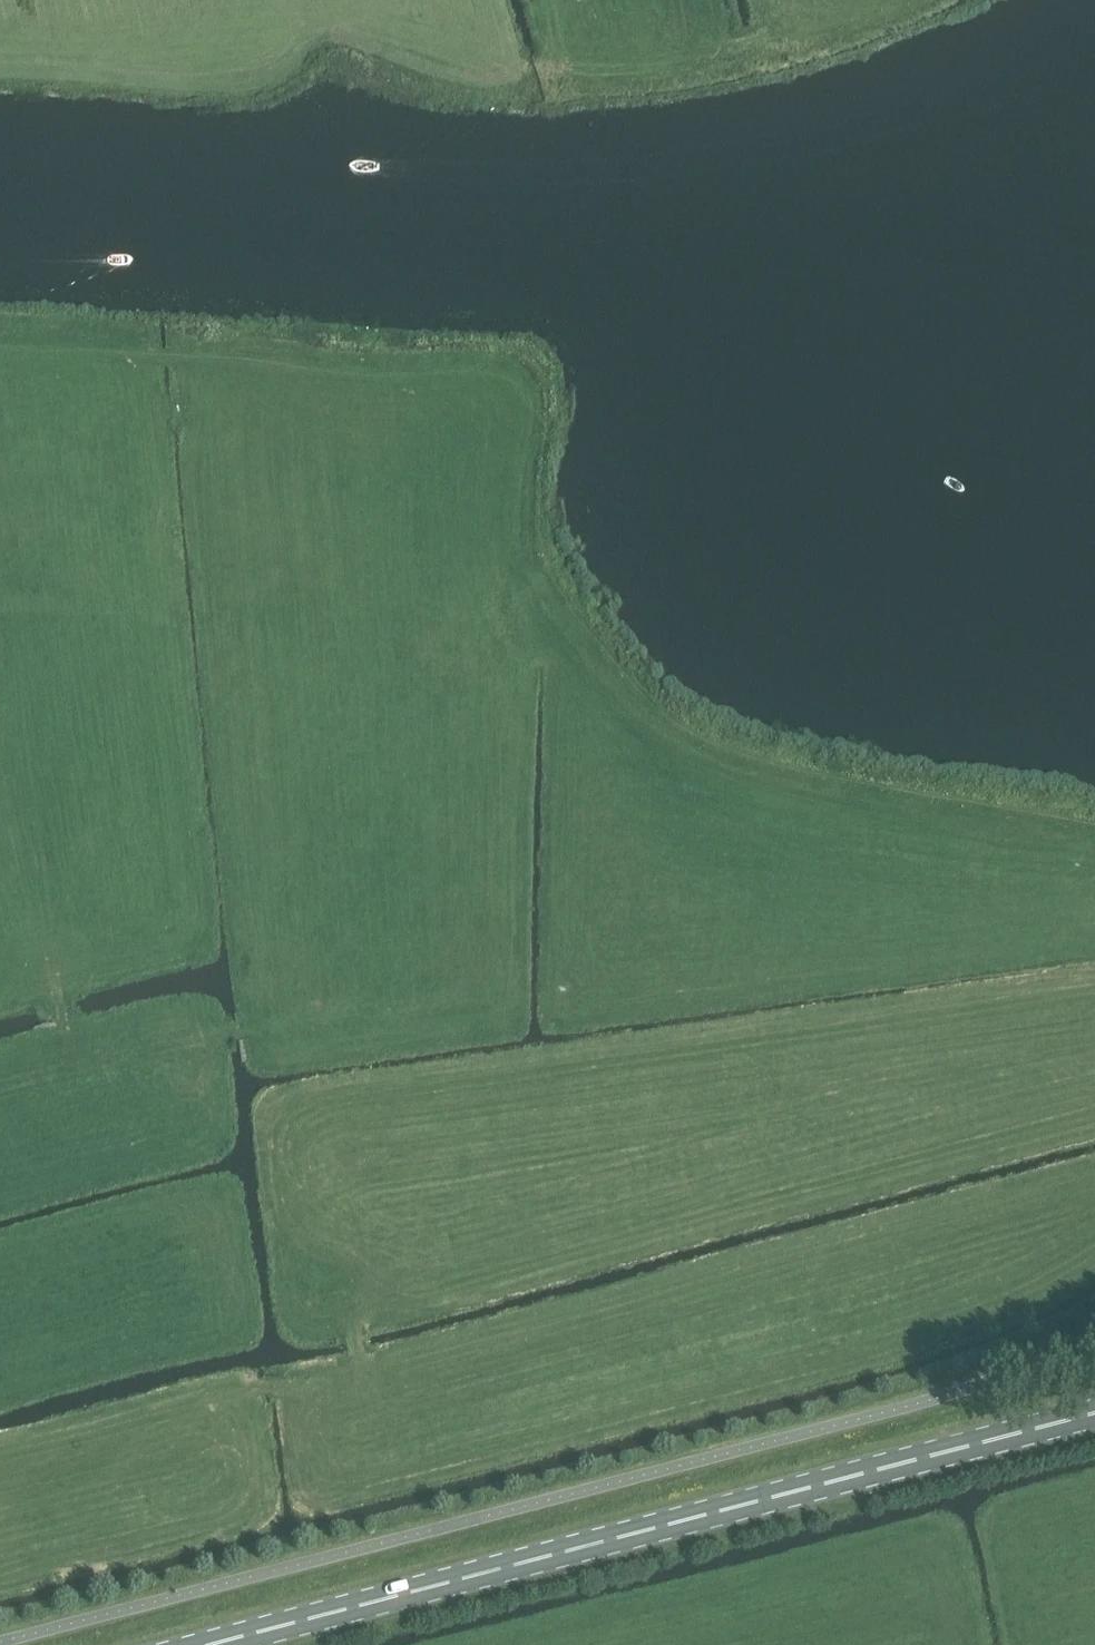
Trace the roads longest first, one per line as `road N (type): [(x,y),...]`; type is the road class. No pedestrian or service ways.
road 1 (secondary): [(223,1644),(1094,1414)]

